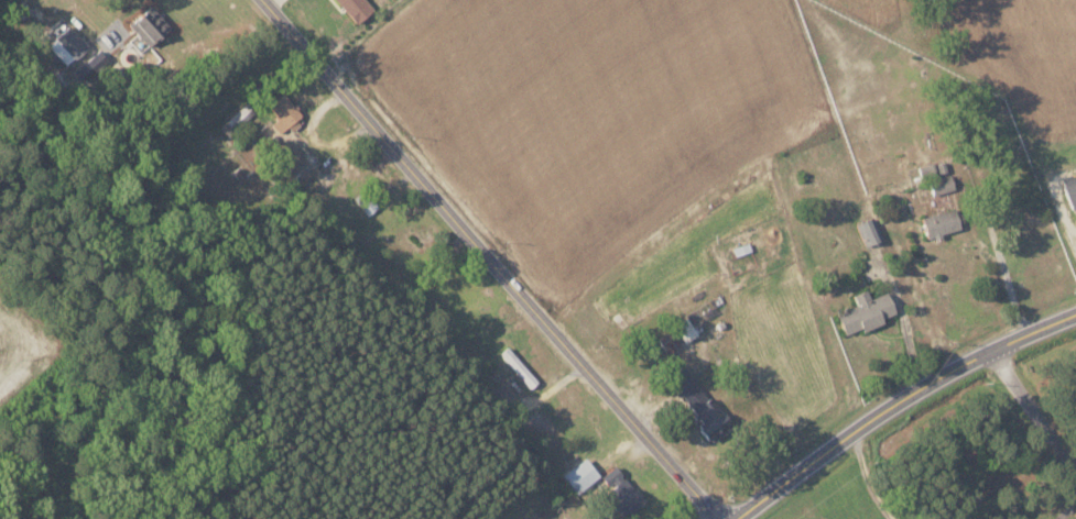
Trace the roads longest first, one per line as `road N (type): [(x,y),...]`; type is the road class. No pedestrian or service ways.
road 1 (residential): [(721,518),(264,0)]
road 2 (primary): [(736,518),(944,373),(1075,314)]
road 3 (residential): [(998,346),(1075,468)]

